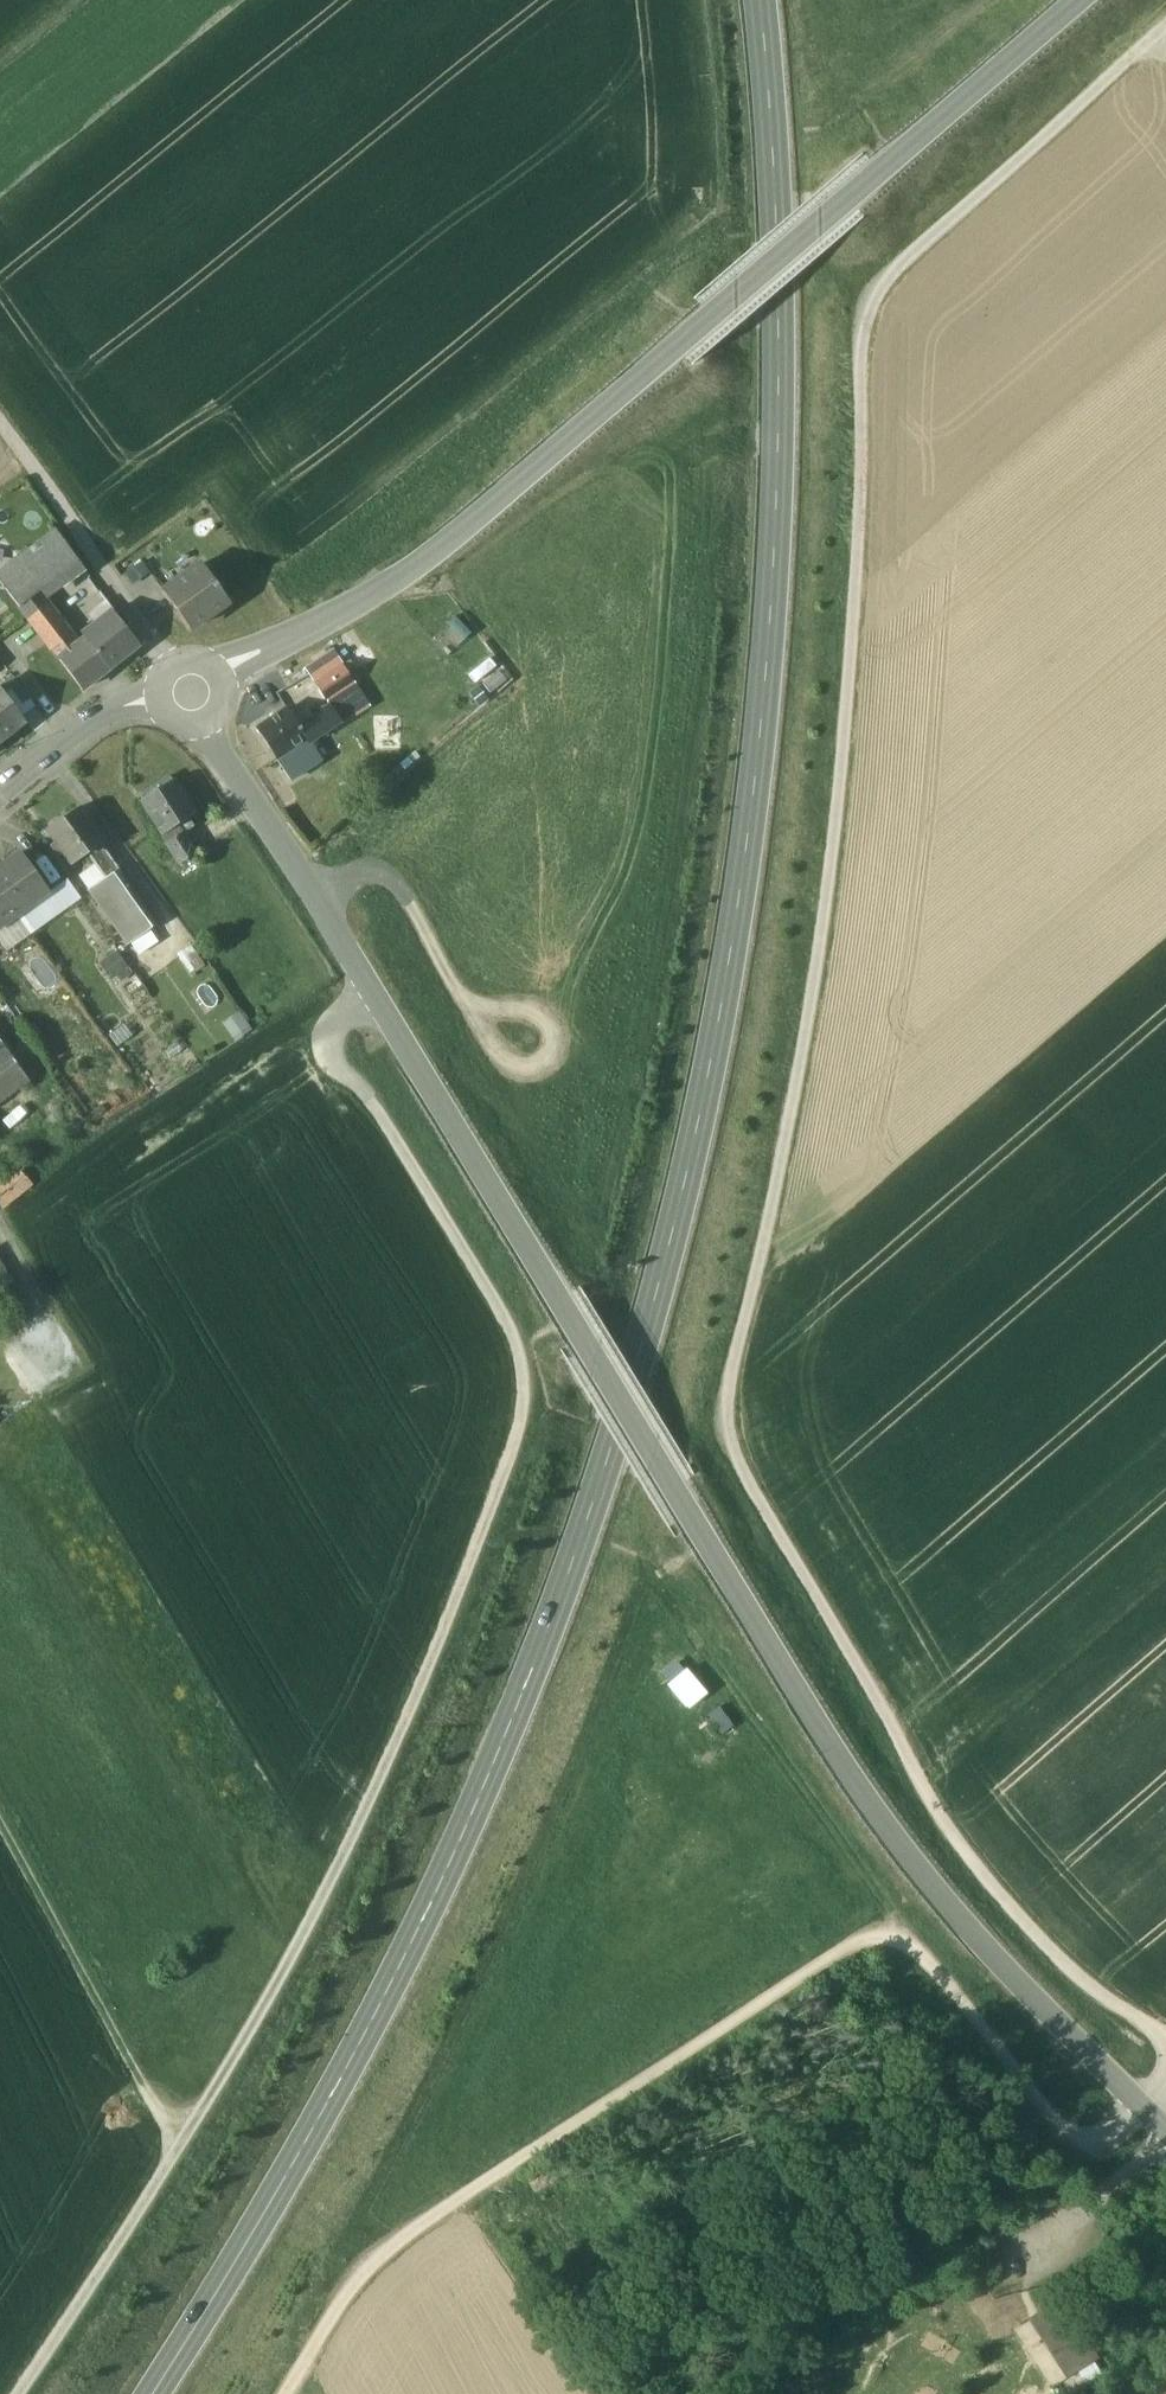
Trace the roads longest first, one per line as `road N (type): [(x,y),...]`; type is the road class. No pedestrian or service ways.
road 1 (primary): [(152,2393),(352,2057),(497,1758),(610,1453),(693,1157),(743,863),(767,662),(783,199),(764,0)]
road 2 (track): [(1165,2040),(1120,2010),(974,1866),(731,1447),(725,1409),(843,816),(861,333),(891,272),(1159,37)]
road 3 (residential): [(1165,2133),(959,1922),(869,1805),(192,690)]
road 4 (track): [(186,2141),(384,1767),(483,1537),(526,1393),(518,1344),(379,1104),(339,1065),(327,1042),(373,992)]
road 5 (track): [(287,2393),(343,2292),(380,2250),(872,1935),(906,1944),(1076,2141),(1105,2138),(1165,2078)]
road 6 (residential): [(1073,0),(552,443),(447,543),(320,625),(192,690)]
road 7 (track): [(317,895),(365,868),(393,875),(502,1055),(521,1070),(538,1067),(558,1041),(553,1025),(539,1013),(508,1010)]
road 8 (track): [(0,1819),(139,2082),(186,2141)]
road 9 (track): [(20,2393),(186,2141)]
road 10 (residential): [(192,690),(48,496)]
road 11 (residential): [(192,690),(89,723),(0,797)]

